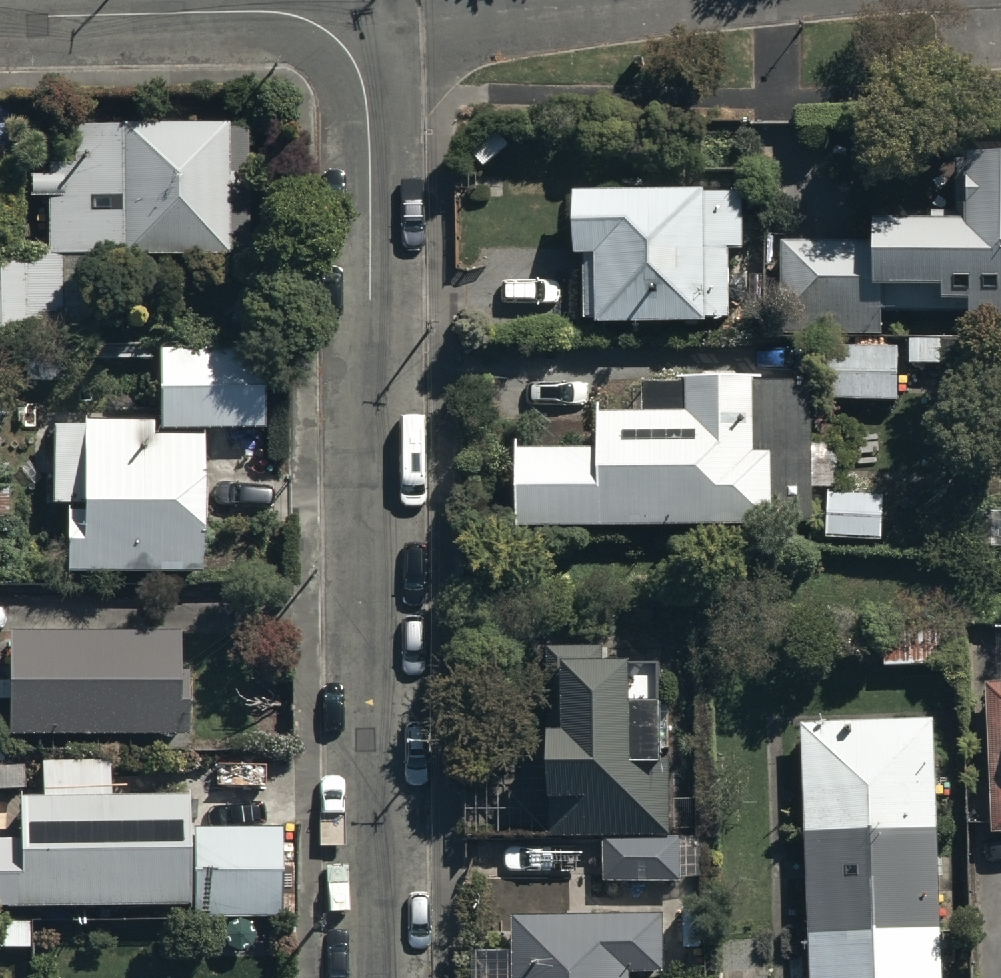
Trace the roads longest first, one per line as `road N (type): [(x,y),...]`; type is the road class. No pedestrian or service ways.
road 1 (residential): [(378,977),(370,132),(359,68),(348,47)]
road 2 (residential): [(348,47),(291,13),(0,15)]
road 3 (residential): [(348,47),(446,23),(609,0)]

